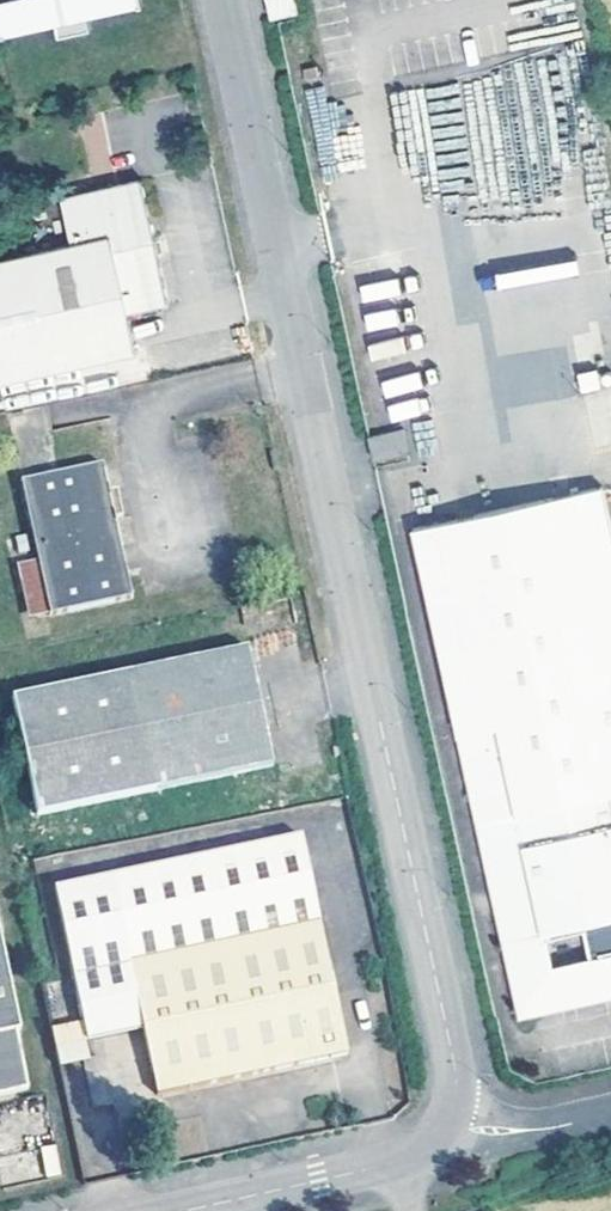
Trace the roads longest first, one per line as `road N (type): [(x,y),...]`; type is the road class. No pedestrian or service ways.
road 1 (residential): [(182,1210),(419,1157),(441,1136),(456,1095),(221,0)]

